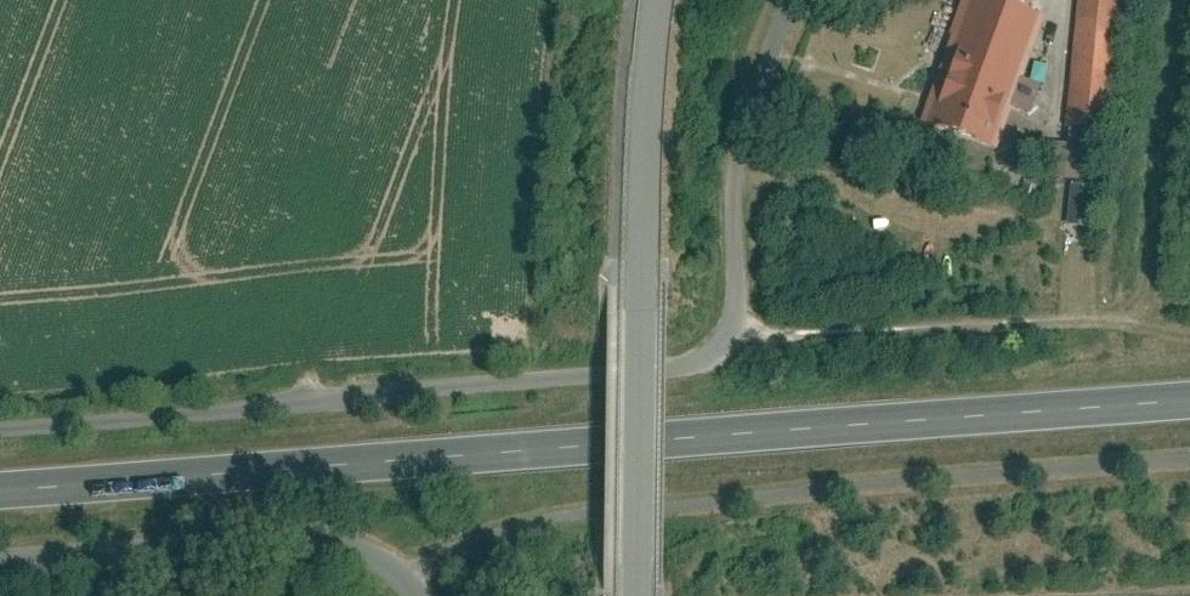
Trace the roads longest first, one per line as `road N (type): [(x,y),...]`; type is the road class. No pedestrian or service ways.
road 1 (primary): [(1189,403),(0,492)]
road 2 (unclassified): [(0,419),(686,368),(713,359),(738,311),(735,178),(743,134),(788,0)]
road 3 (track): [(731,336),(784,345),(1094,327),(1122,317),(1140,297),(1186,0)]
road 4 (tertiary): [(655,0),(641,172),(640,595)]
road 5 (unclassified): [(421,595),(402,574),(361,552),(296,545),(0,562)]

